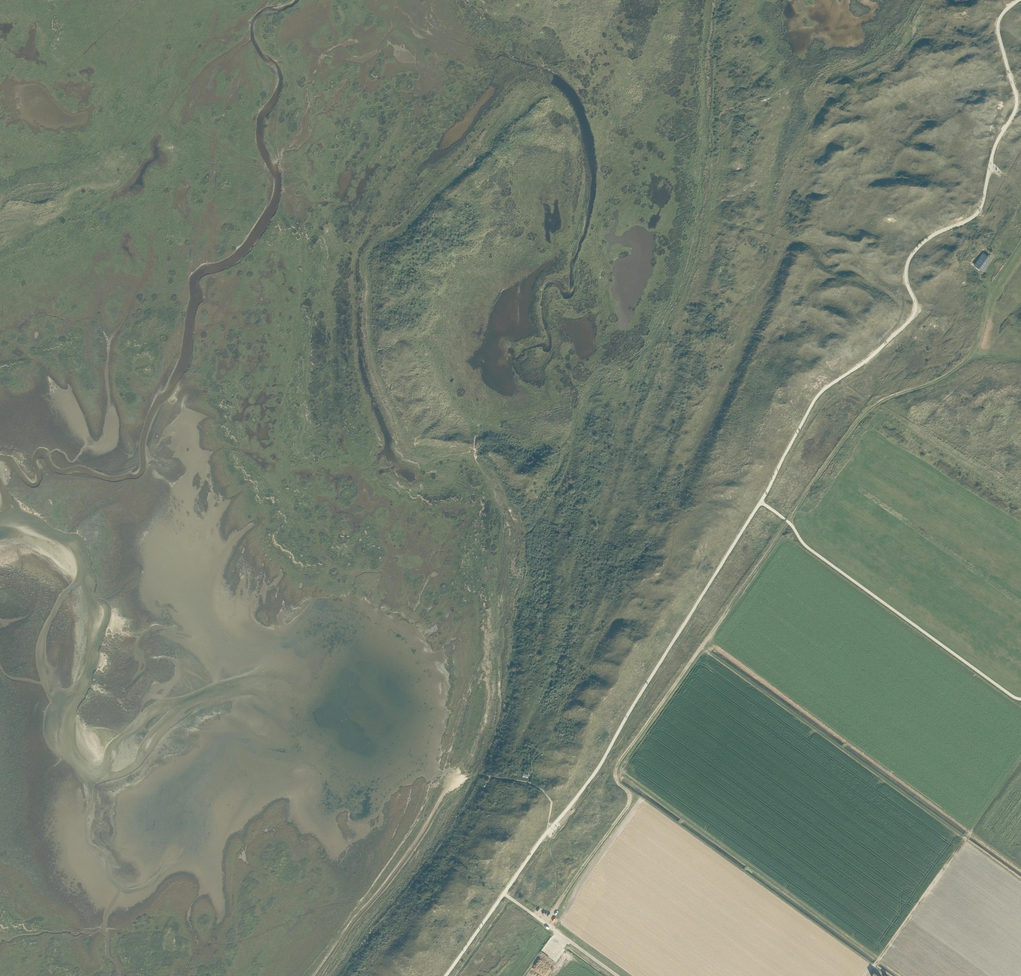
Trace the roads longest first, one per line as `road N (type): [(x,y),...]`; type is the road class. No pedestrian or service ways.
road 1 (unclassified): [(618,975),(504,892)]

